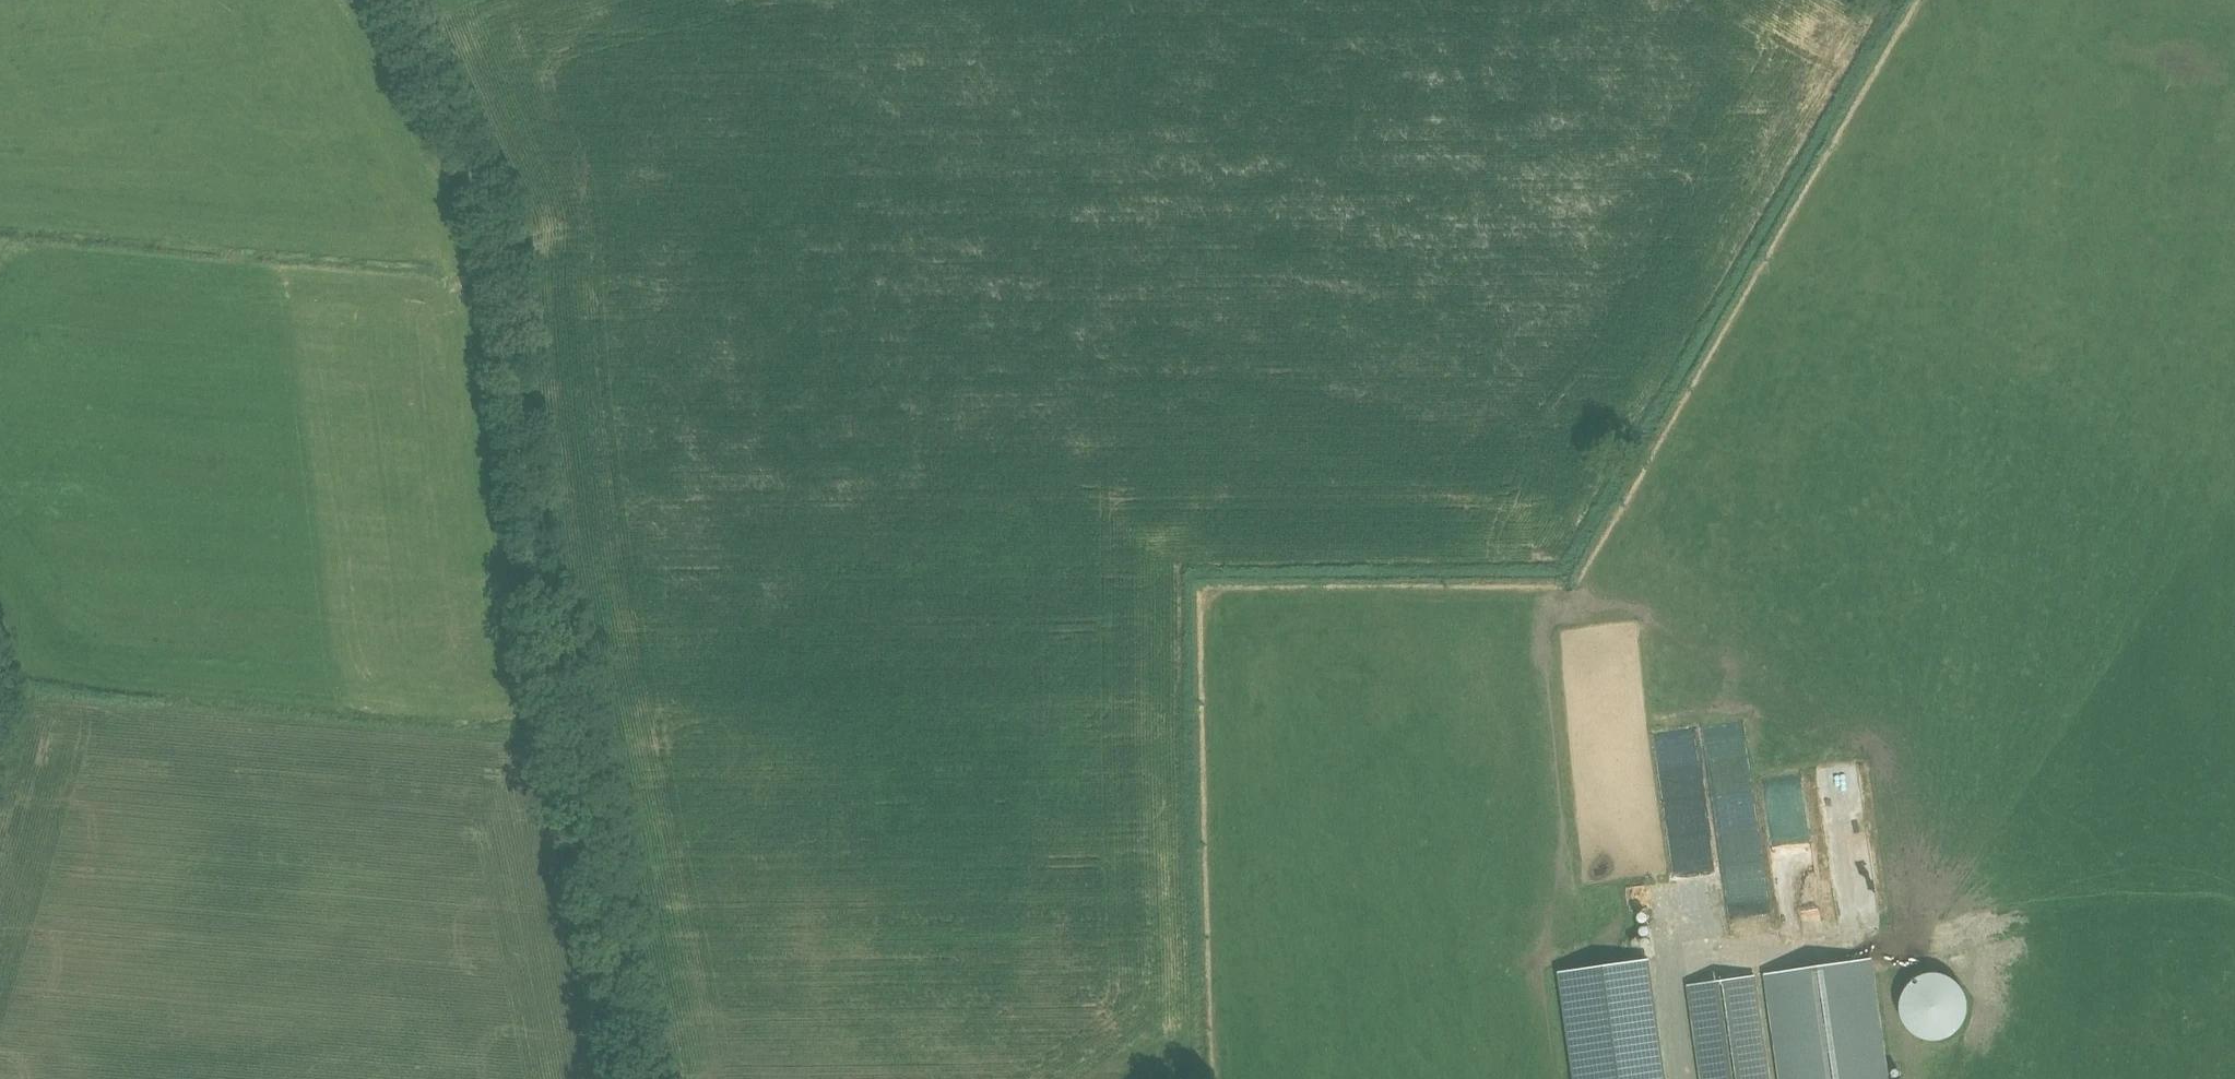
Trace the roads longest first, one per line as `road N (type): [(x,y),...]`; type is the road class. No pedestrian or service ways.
road 1 (unclassified): [(633,1078),(517,485),(476,190),(399,0)]

